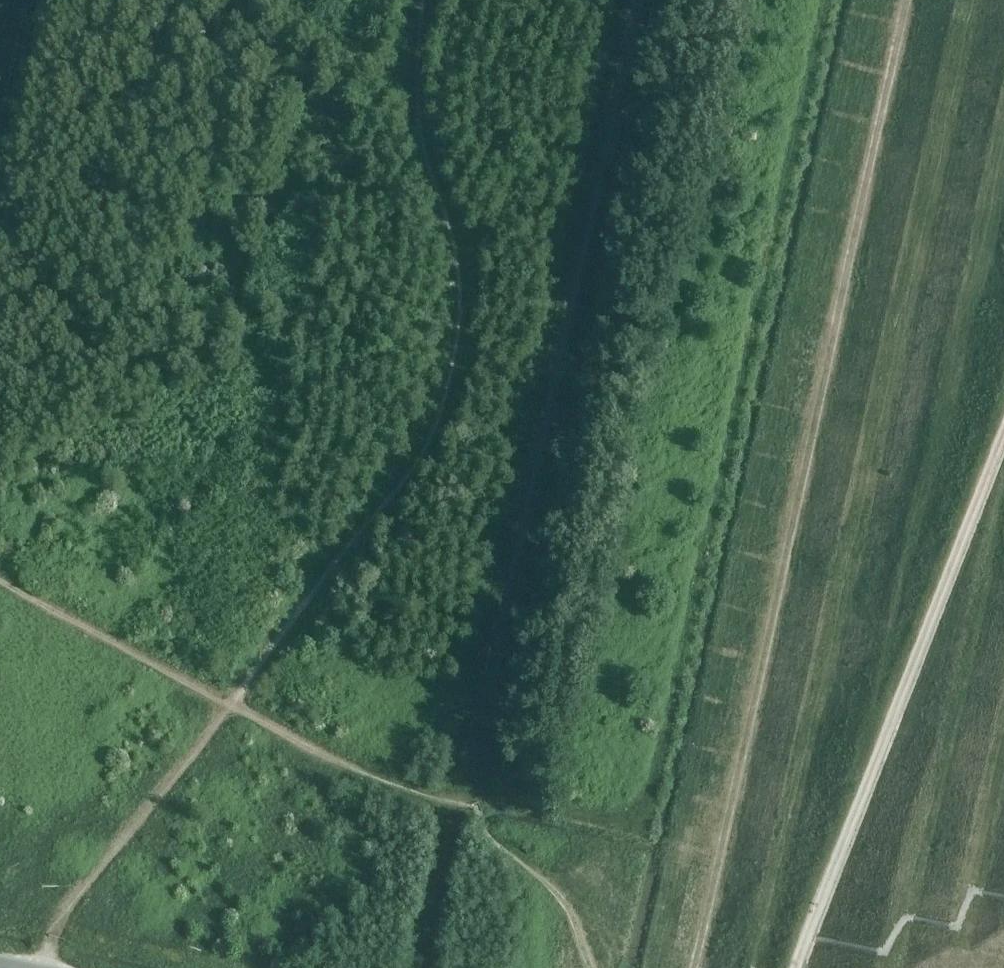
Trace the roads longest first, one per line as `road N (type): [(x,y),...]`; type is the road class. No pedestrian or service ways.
road 1 (track): [(694,967),(905,0)]
road 2 (track): [(1003,429),(795,967)]

